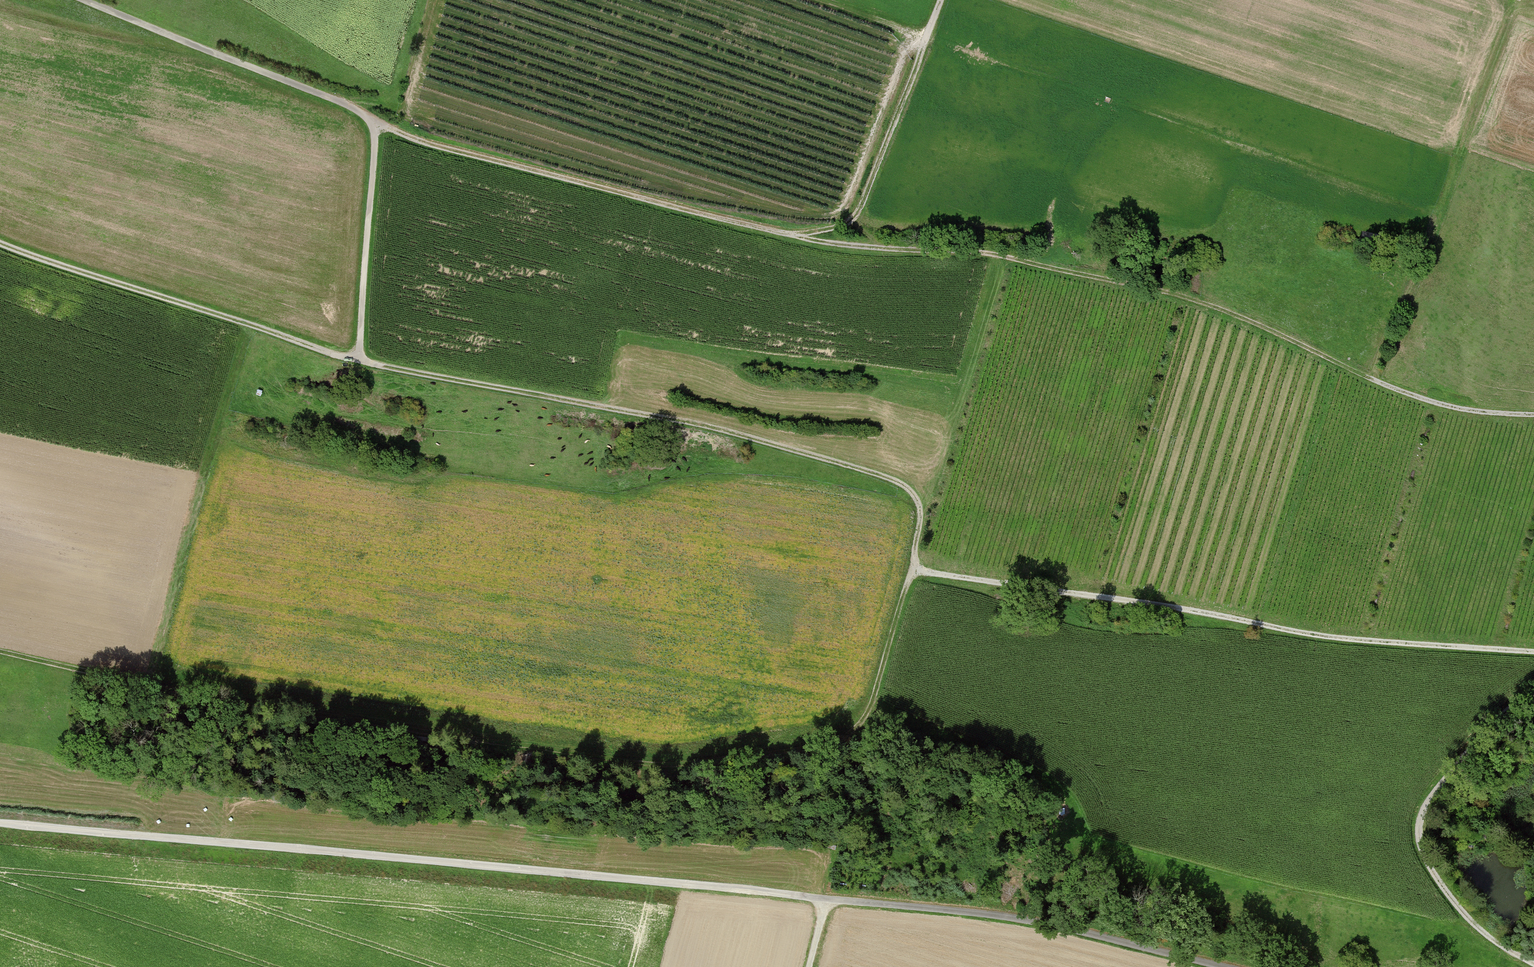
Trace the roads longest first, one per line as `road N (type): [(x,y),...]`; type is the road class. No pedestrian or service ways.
road 1 (track): [(357,359),(698,426),(902,485),(922,521),(911,569),(934,576),(1316,637),(1531,654)]
road 2 (track): [(375,129),(841,247),(1023,261),(1169,292),(1455,410),(1533,415)]
road 3 (track): [(911,569),(855,730),(821,747),(657,768),(147,687),(0,653)]
road 4 (track): [(86,0),(362,113),(375,129),(357,359),(0,246)]
road 5 (track): [(827,900),(0,829)]
road 6 (track): [(1372,377),(1518,0)]
road 7 (track): [(1216,966),(1041,924),(827,900)]
road 8 (track): [(1533,698),(1447,780),(1418,840),(1474,925),(1533,964)]
road 9 (track): [(941,0),(863,207),(849,225),(792,237)]

